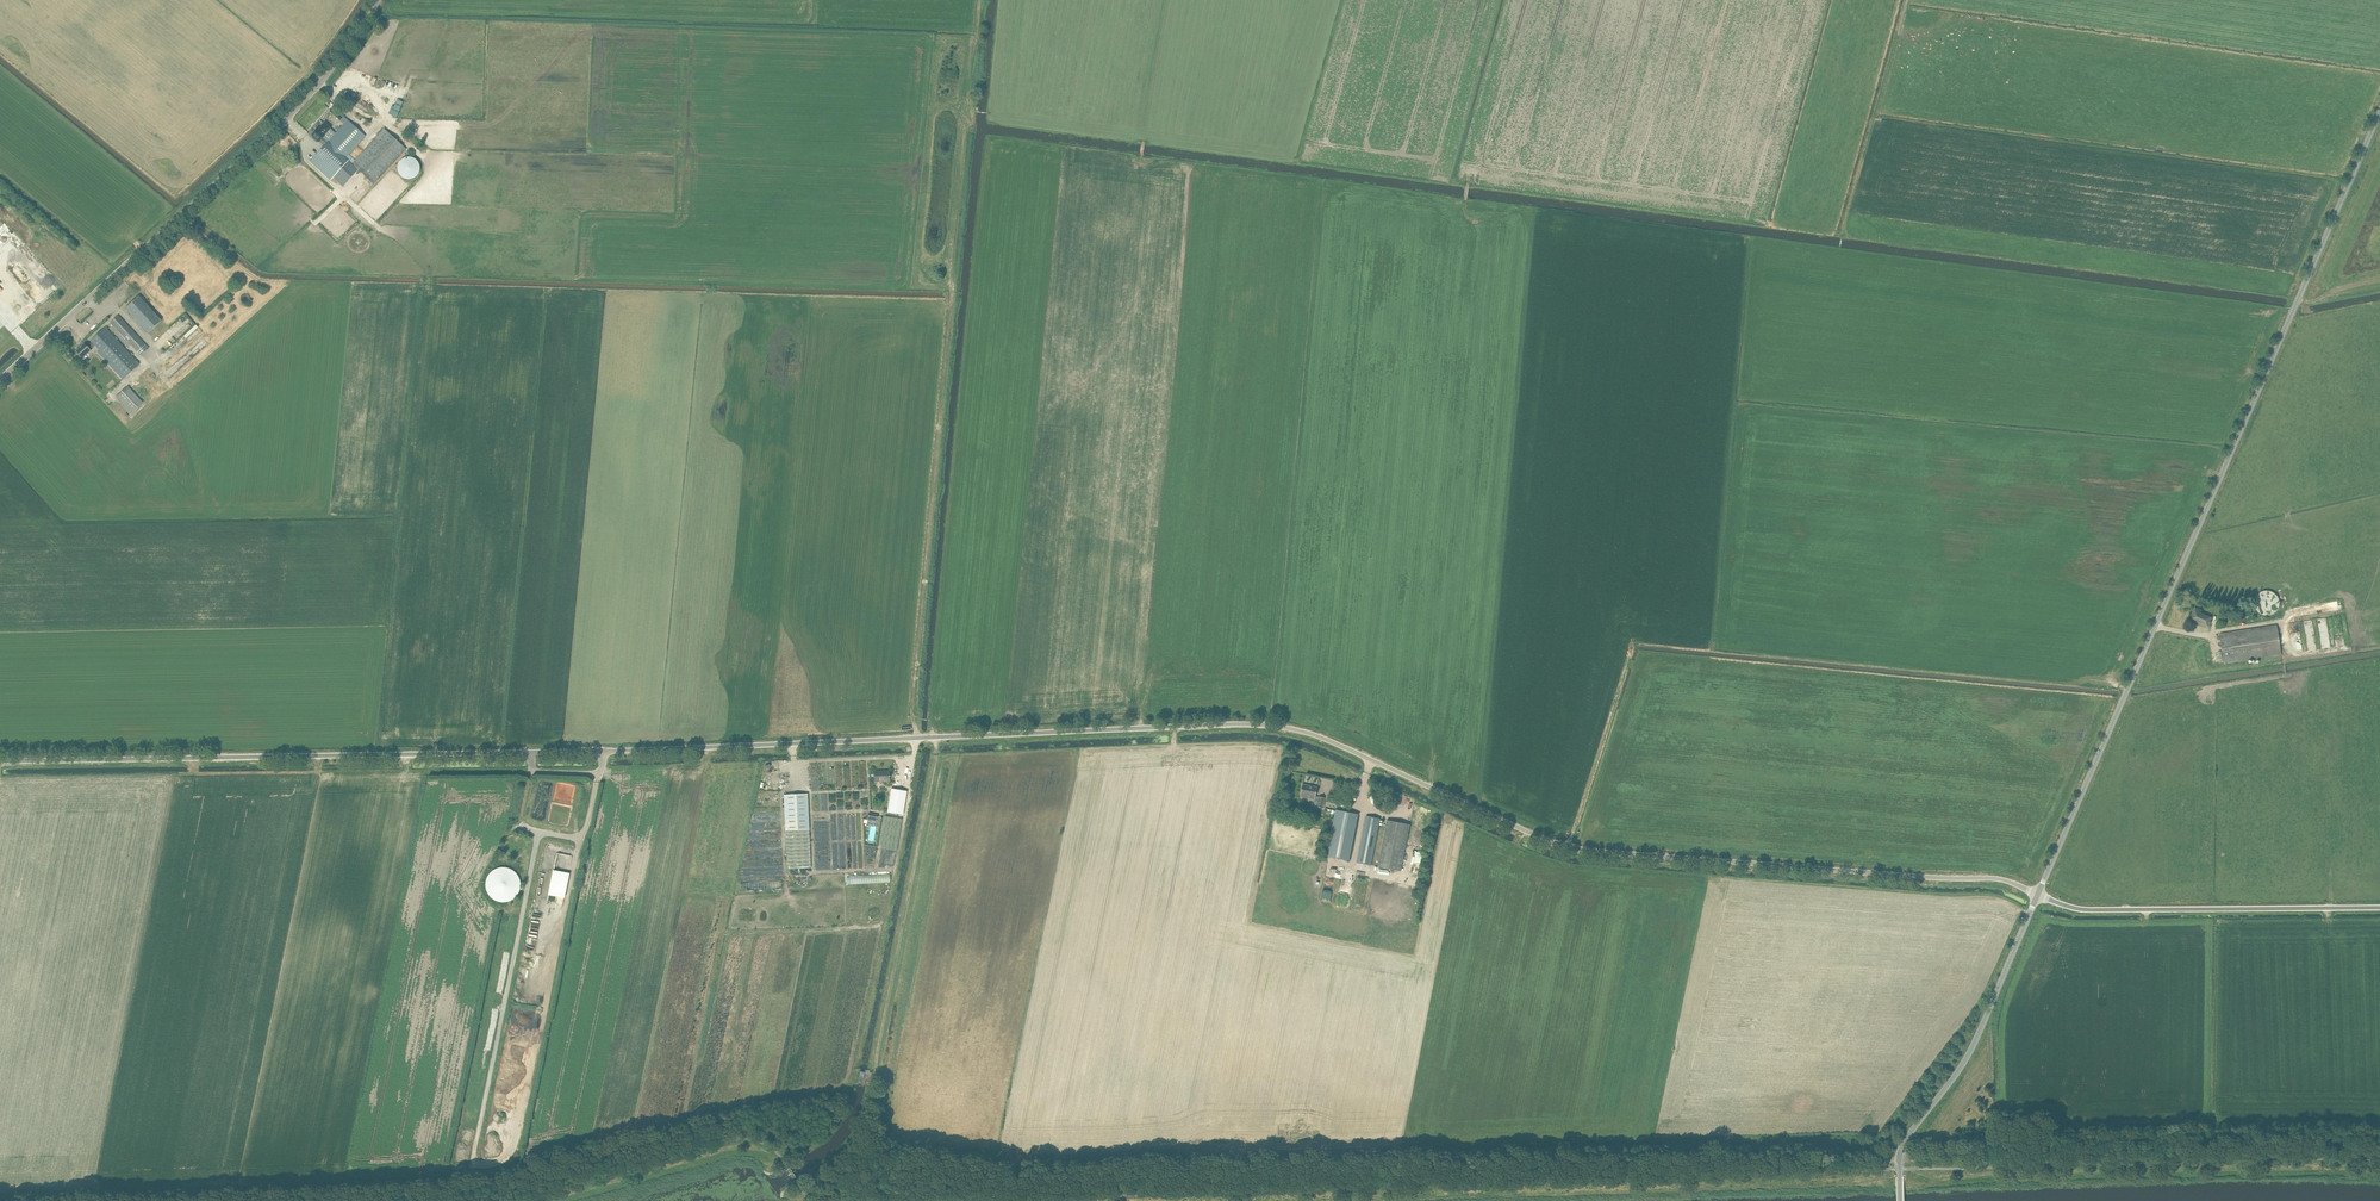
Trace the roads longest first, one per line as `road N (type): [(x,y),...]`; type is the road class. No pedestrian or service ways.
road 1 (unclassified): [(2038,894),(1991,878),(1567,846),(1321,737),(1263,725),(604,751),(0,761)]
road 2 (tertiary): [(2038,894),(2379,111)]
road 3 (tertiary): [(0,380),(286,118),(379,0)]
road 4 (unclassified): [(2379,907),(2079,909),(2038,894)]
road 5 (tertiary): [(1900,1200),(1903,1144),(1968,1056),(2038,894)]
road 6 (track): [(504,1160),(511,1156),(581,836)]
road 7 (track): [(1899,1161),(2055,1126)]

